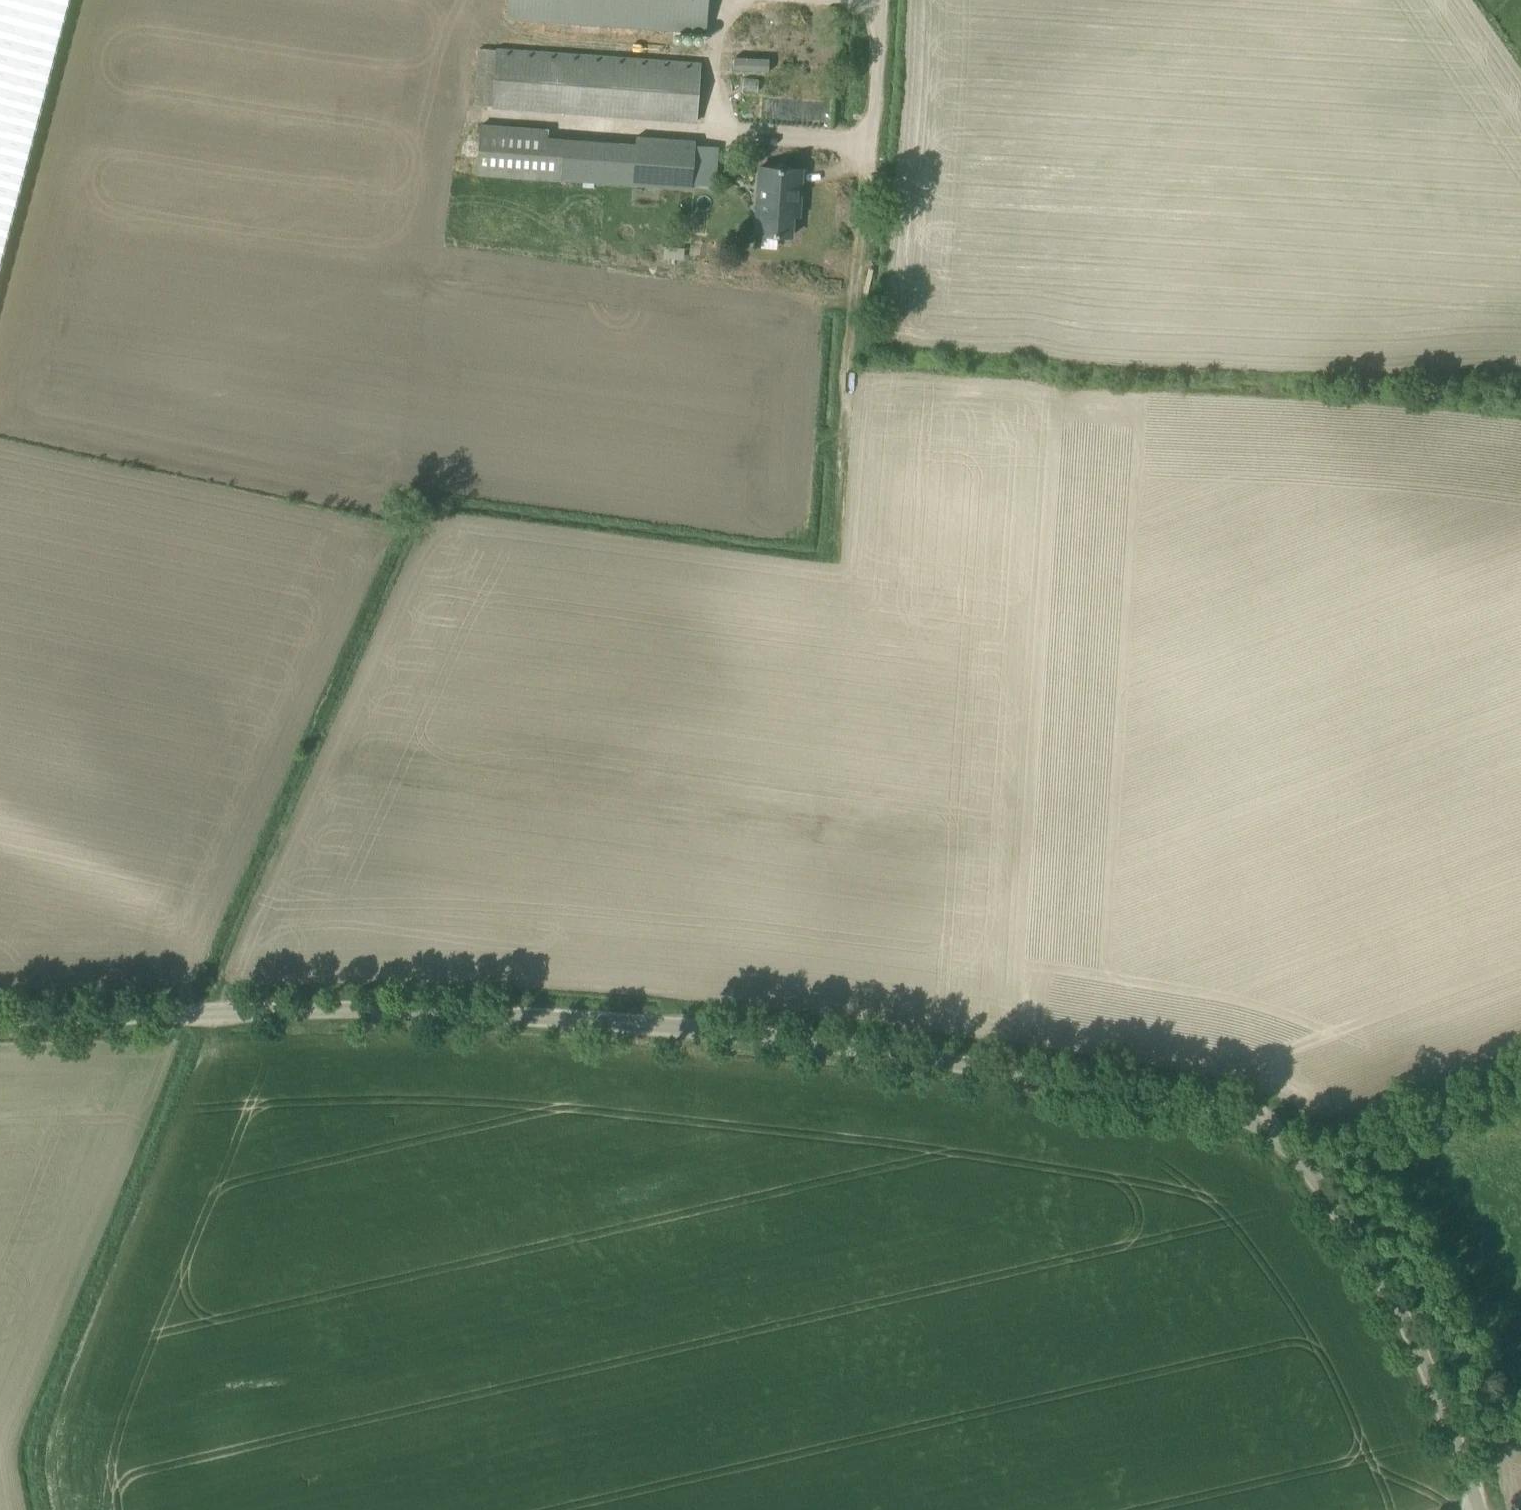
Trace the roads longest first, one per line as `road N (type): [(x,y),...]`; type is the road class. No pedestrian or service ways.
road 1 (unclassified): [(1481,1509),(1429,1370),(1319,1179),(1288,1139),(1215,1091),(891,1039),(544,1000),(0,1010)]
road 2 (track): [(1011,1060),(1047,424)]
road 3 (unclassified): [(856,162),(858,0)]

